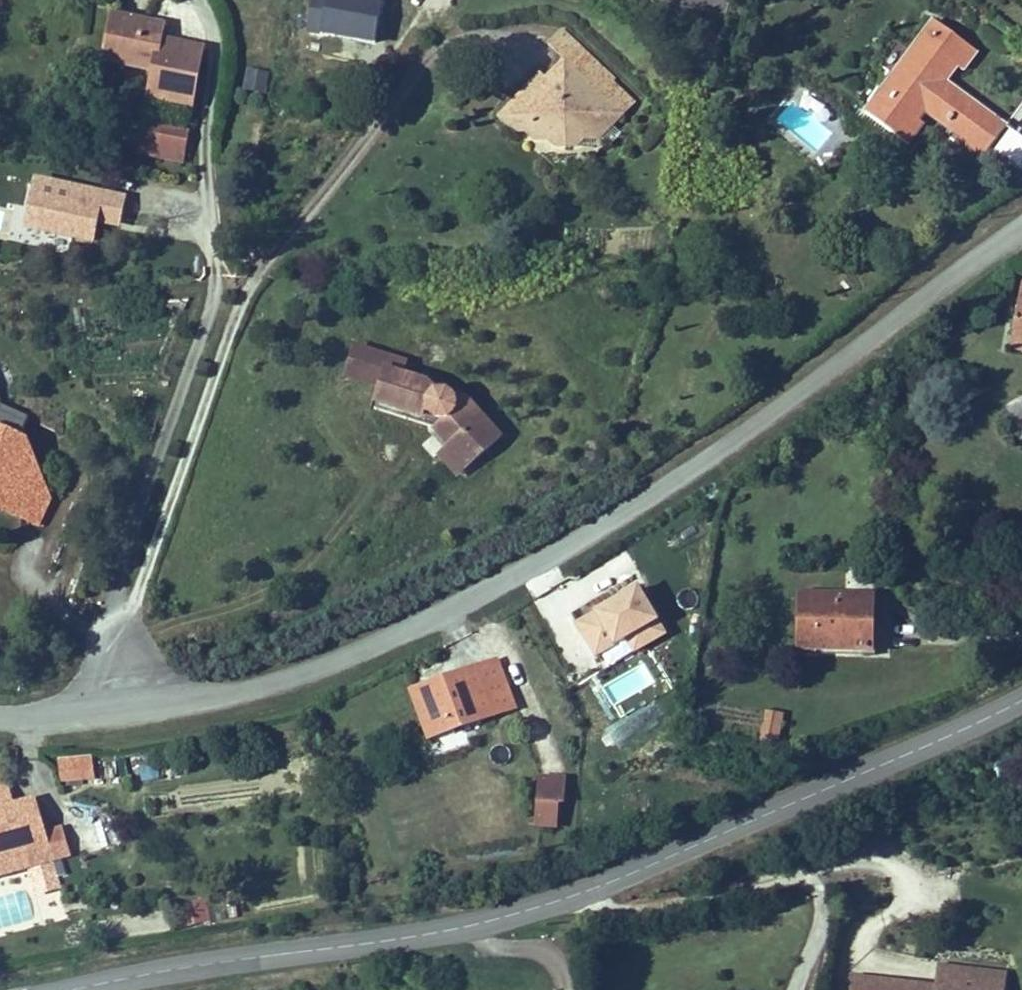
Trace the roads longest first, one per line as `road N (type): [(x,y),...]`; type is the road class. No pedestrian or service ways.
road 1 (residential): [(0,716),(78,717),(210,698),(291,675),(462,604),(679,480),(1021,226)]
road 2 (tertiary): [(79,989),(455,930),(549,903),(1021,700)]

